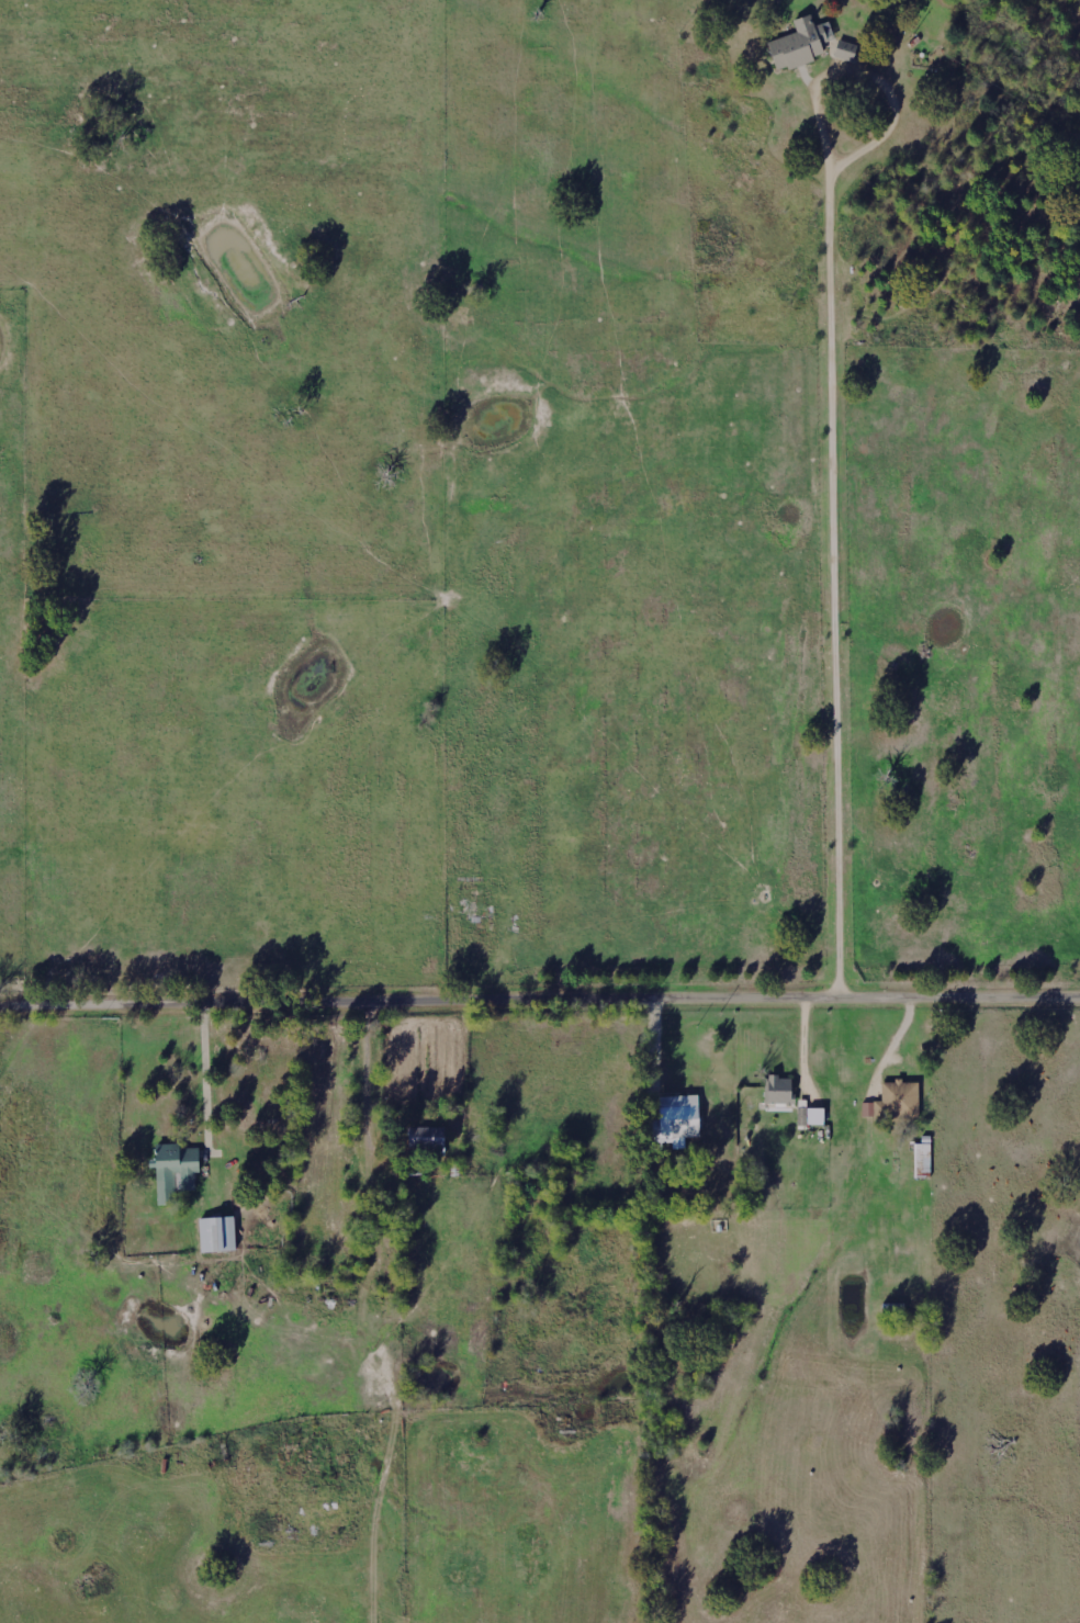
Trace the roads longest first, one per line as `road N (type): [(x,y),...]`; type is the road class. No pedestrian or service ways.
road 1 (residential): [(0,1009),(319,999),(1079,1000)]

